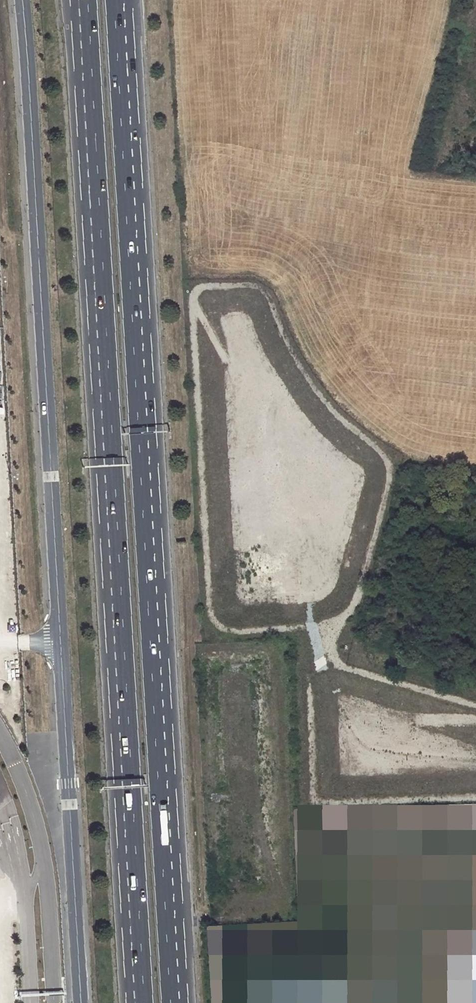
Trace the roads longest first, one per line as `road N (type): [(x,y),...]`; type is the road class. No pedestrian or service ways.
road 1 (residential): [(21,0),(81,1002)]
road 2 (trunk): [(88,0),(144,1002)]
road 3 (trunk): [(170,1002),(114,0)]

